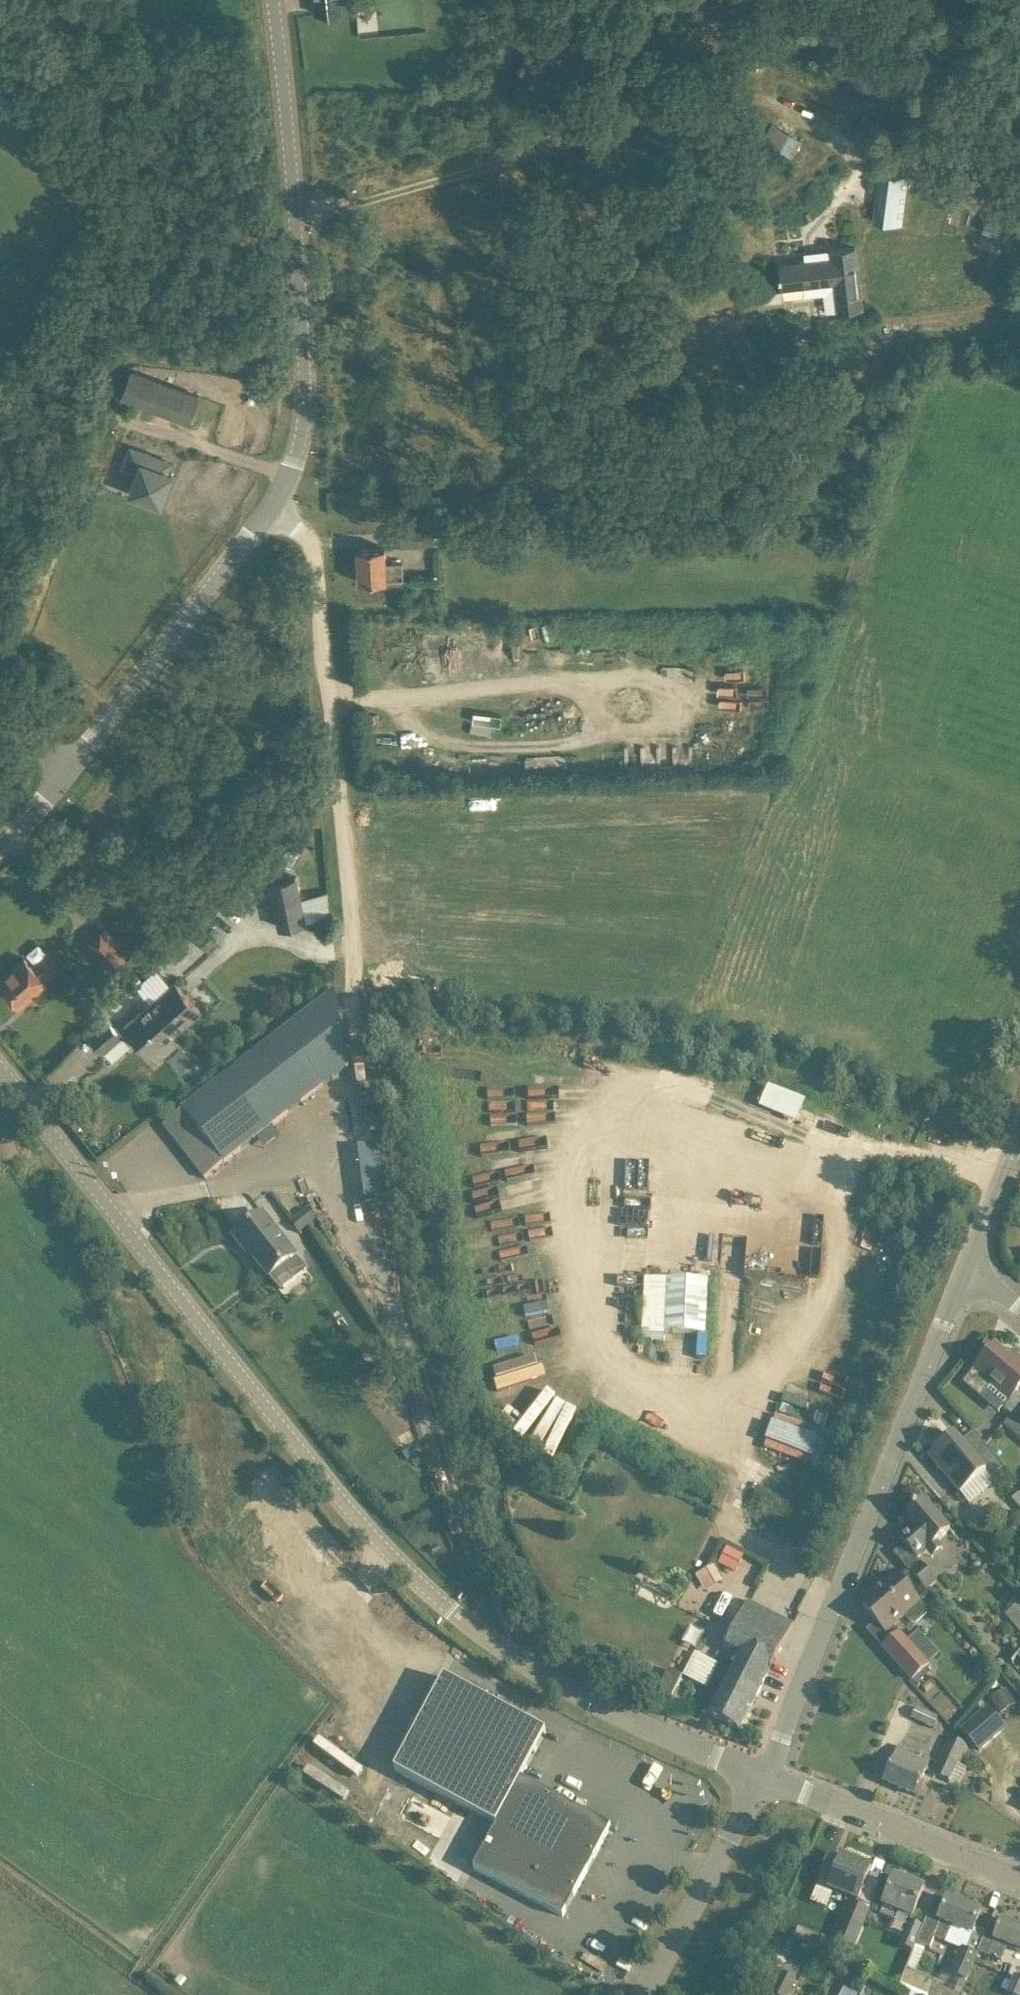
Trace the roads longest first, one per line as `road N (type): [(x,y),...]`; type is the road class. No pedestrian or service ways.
road 1 (unclassified): [(763,1777),(580,1693),(452,1610),(390,1554),(0,1071)]
road 2 (tertiary): [(64,777),(274,503),(301,441),(308,386),(273,0)]
road 3 (unclassified): [(763,1777),(966,1267)]
road 4 (track): [(365,1006),(320,578),(301,531),(274,503)]
road 5 (track): [(0,366),(191,360),(236,352),(303,321)]
road 6 (unclassified): [(1019,1875),(763,1777)]
road 7 (unclassified): [(646,1994),(763,1777)]
road 8 (unclassified): [(966,1267),(1019,1129)]

